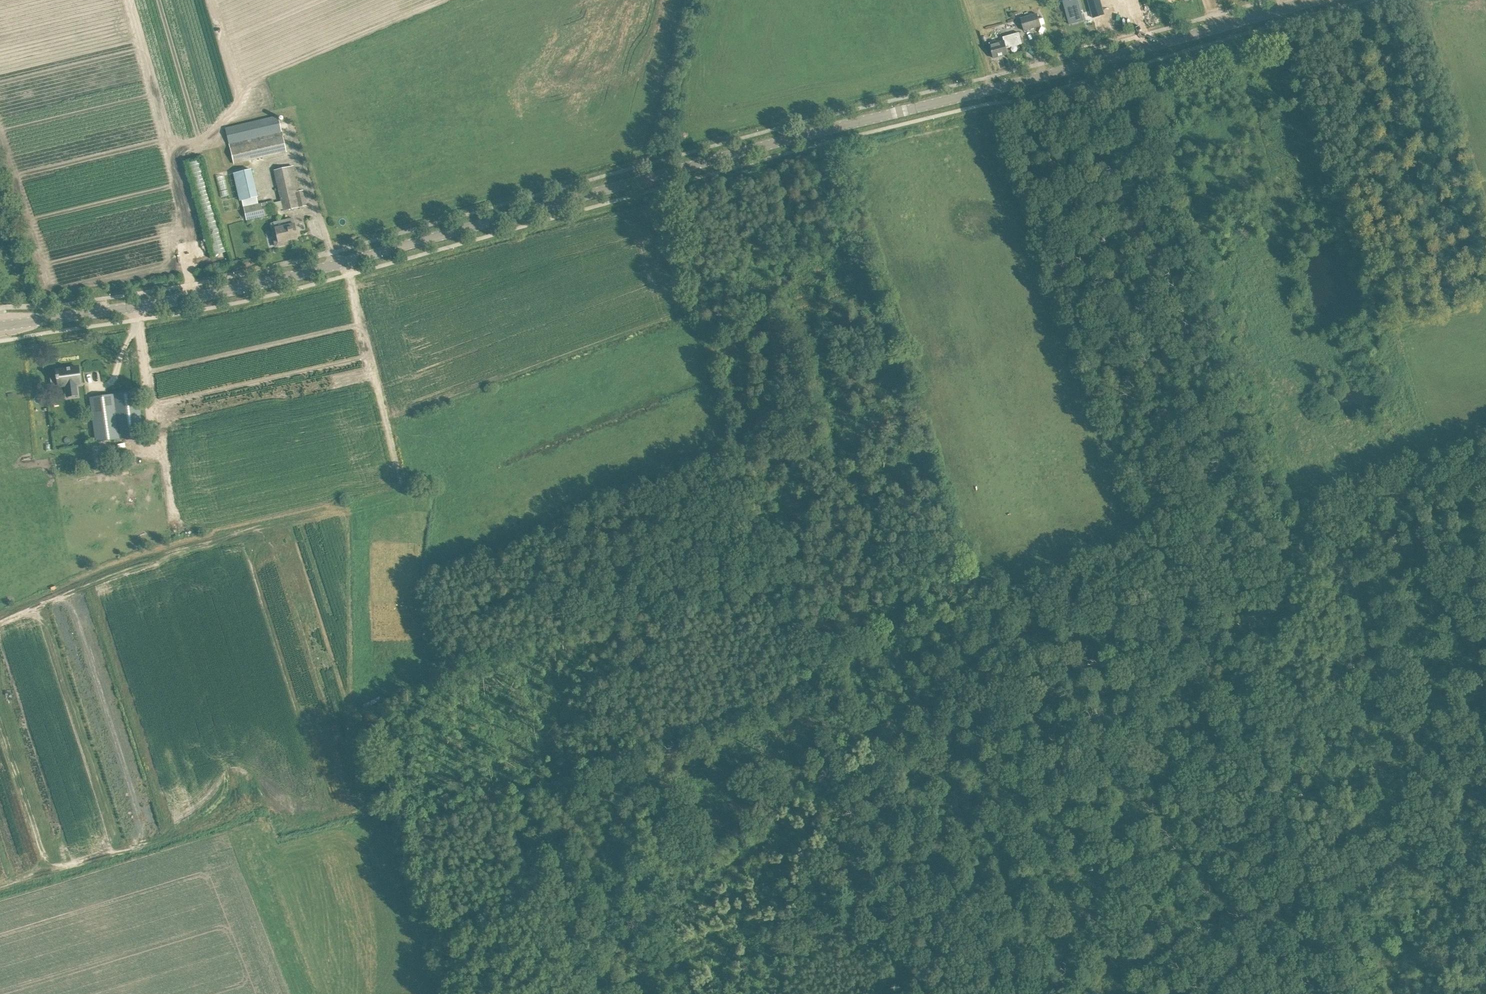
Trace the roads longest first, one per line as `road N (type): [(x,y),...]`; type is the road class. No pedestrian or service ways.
road 1 (tertiary): [(0,325),(298,274),(1315,0)]

